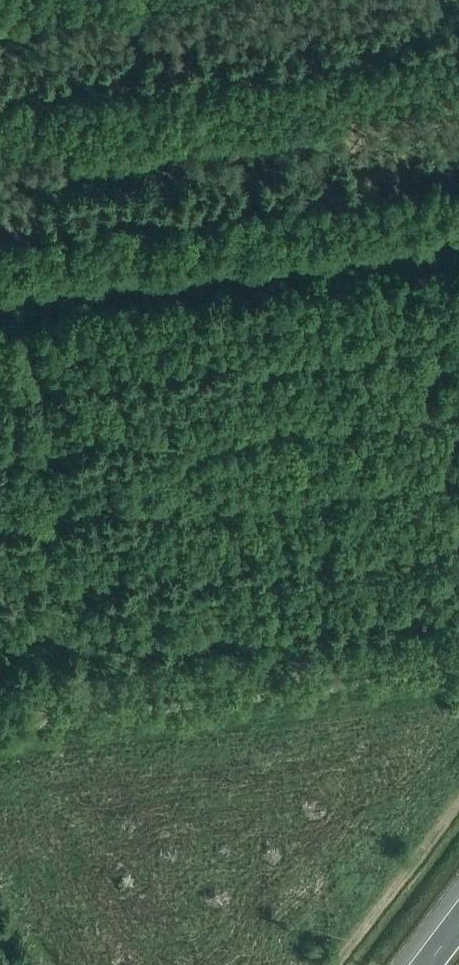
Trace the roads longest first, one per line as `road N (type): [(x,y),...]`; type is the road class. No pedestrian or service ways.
road 1 (track): [(458,242),(0,300)]
road 2 (track): [(458,805),(336,964)]

